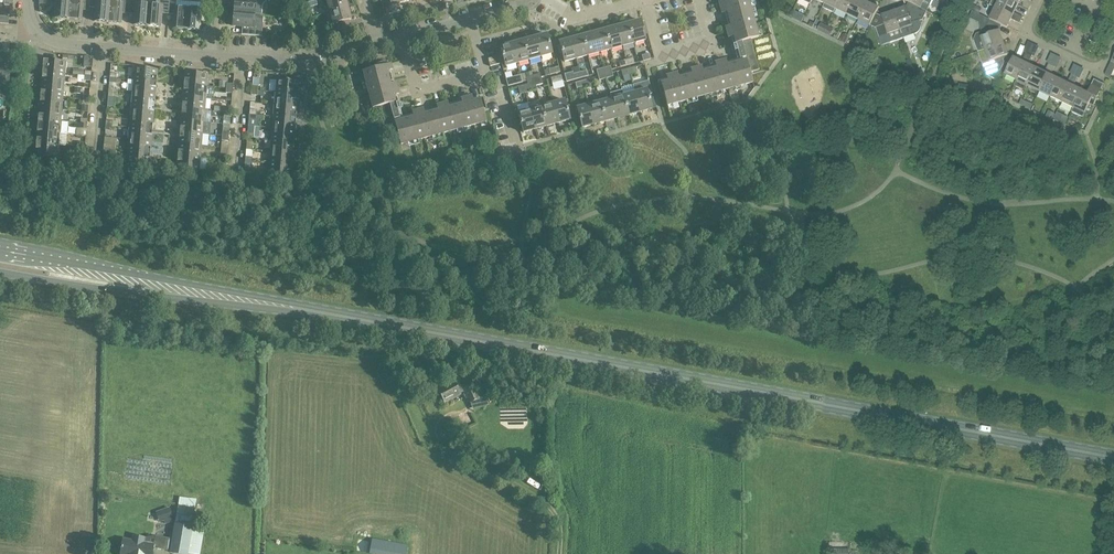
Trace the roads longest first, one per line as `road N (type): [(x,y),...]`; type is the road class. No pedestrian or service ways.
road 1 (primary): [(1113,457),(145,287)]
road 2 (track): [(559,553),(555,512),(447,445),(437,430),(449,417)]
road 3 (tertiary): [(210,57),(67,45),(35,29)]
road 4 (tertiary): [(375,46),(294,62),(210,57)]
road 5 (primary): [(145,287),(0,251)]
road 6 (residential): [(1040,0),(1028,38),(1095,68),(1113,39)]
road 7 (primary): [(0,273),(145,287)]
road 8 (residential): [(485,75),(417,93),(401,38)]

